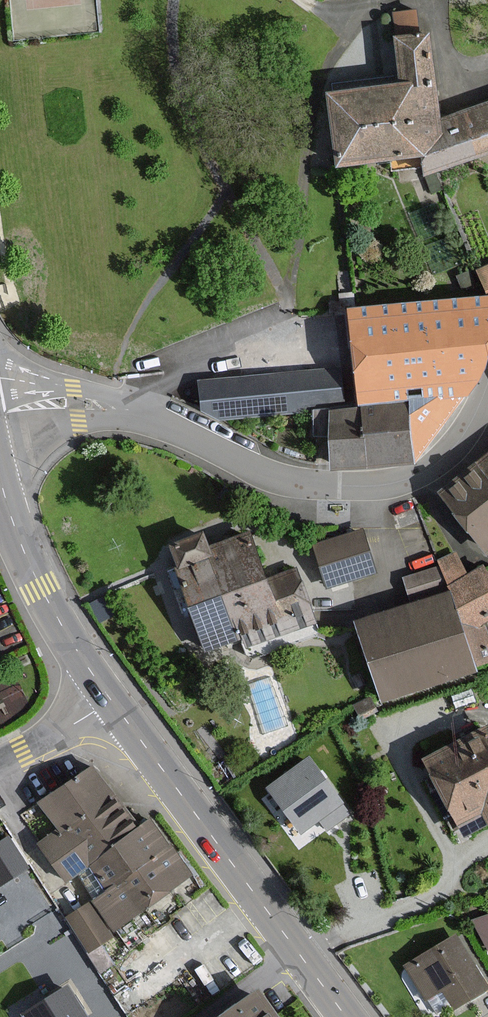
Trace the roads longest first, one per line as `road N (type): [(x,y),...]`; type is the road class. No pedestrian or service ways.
road 1 (residential): [(479,405),(443,457),(385,485),(333,486),(258,471),(143,415)]
road 2 (primary): [(109,704),(302,960)]
road 3 (primary): [(0,478),(37,587),(109,704)]
road 4 (residential): [(302,960),(431,899),(487,841)]
road 5 (residential): [(0,455),(61,425),(143,415)]
road 6 (residential): [(0,963),(30,950),(48,972),(79,969),(112,1016)]
road 7 (residential): [(143,415),(68,387),(0,378)]
road 8 (residential): [(0,757),(109,704)]

